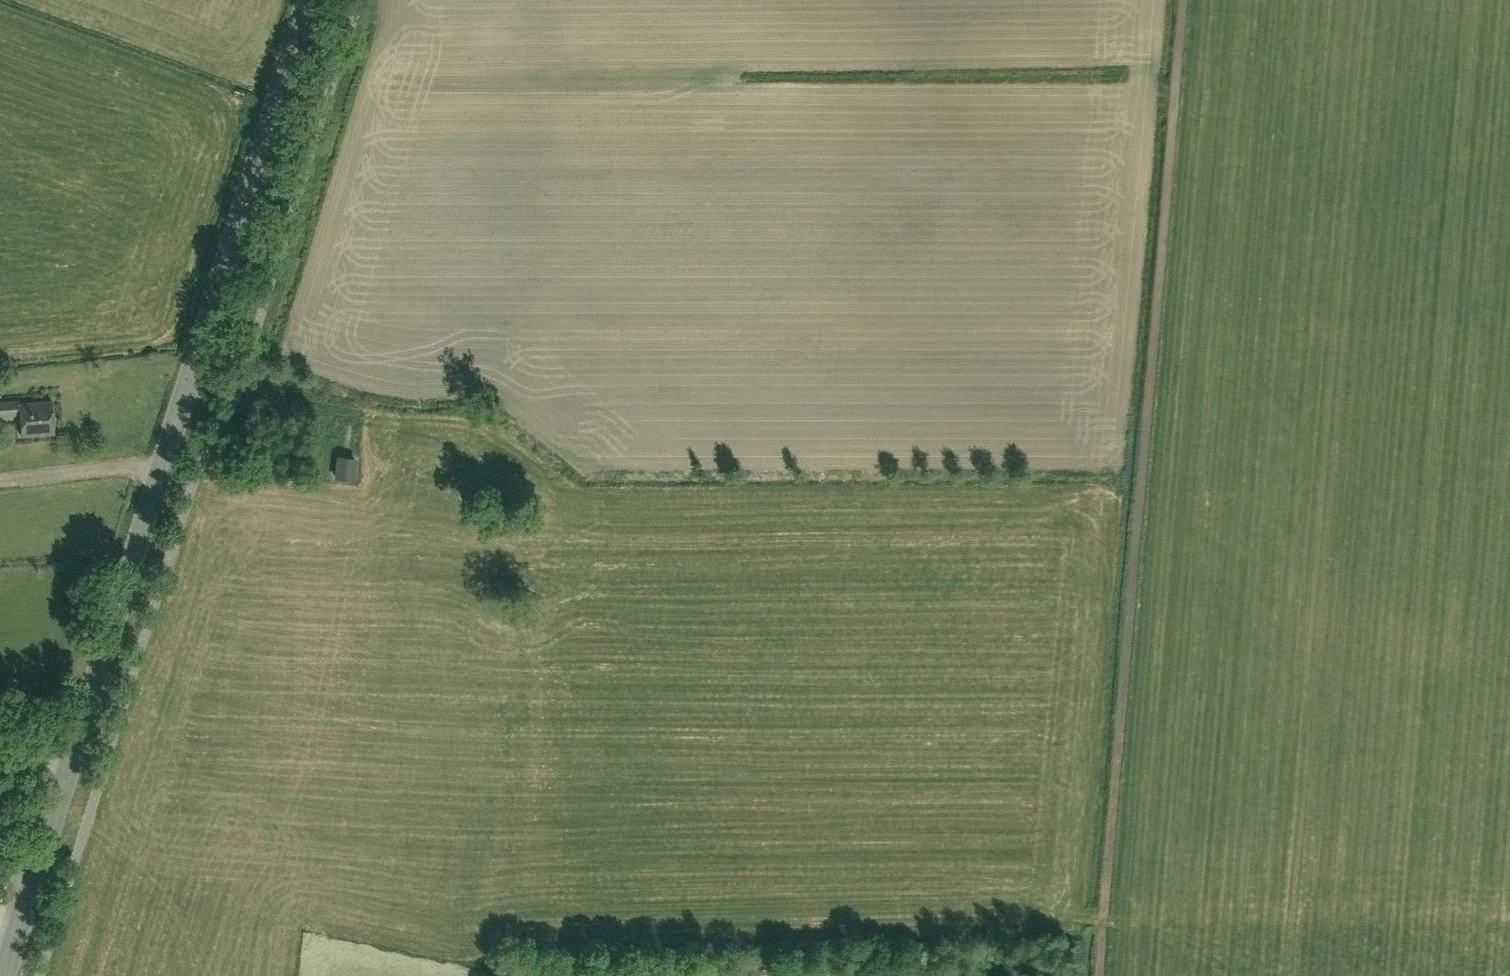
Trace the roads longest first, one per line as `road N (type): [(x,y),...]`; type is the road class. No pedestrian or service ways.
road 1 (tertiary): [(3,975),(308,0)]

